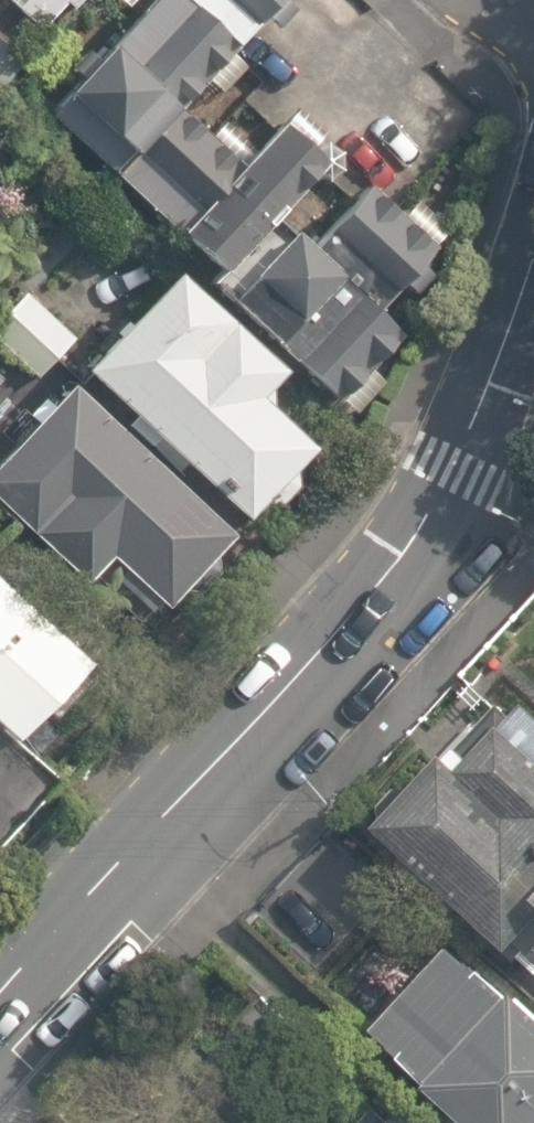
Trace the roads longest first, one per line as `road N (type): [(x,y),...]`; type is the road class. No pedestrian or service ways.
road 1 (secondary): [(533,250),(458,467),(401,558),(0,1019)]

